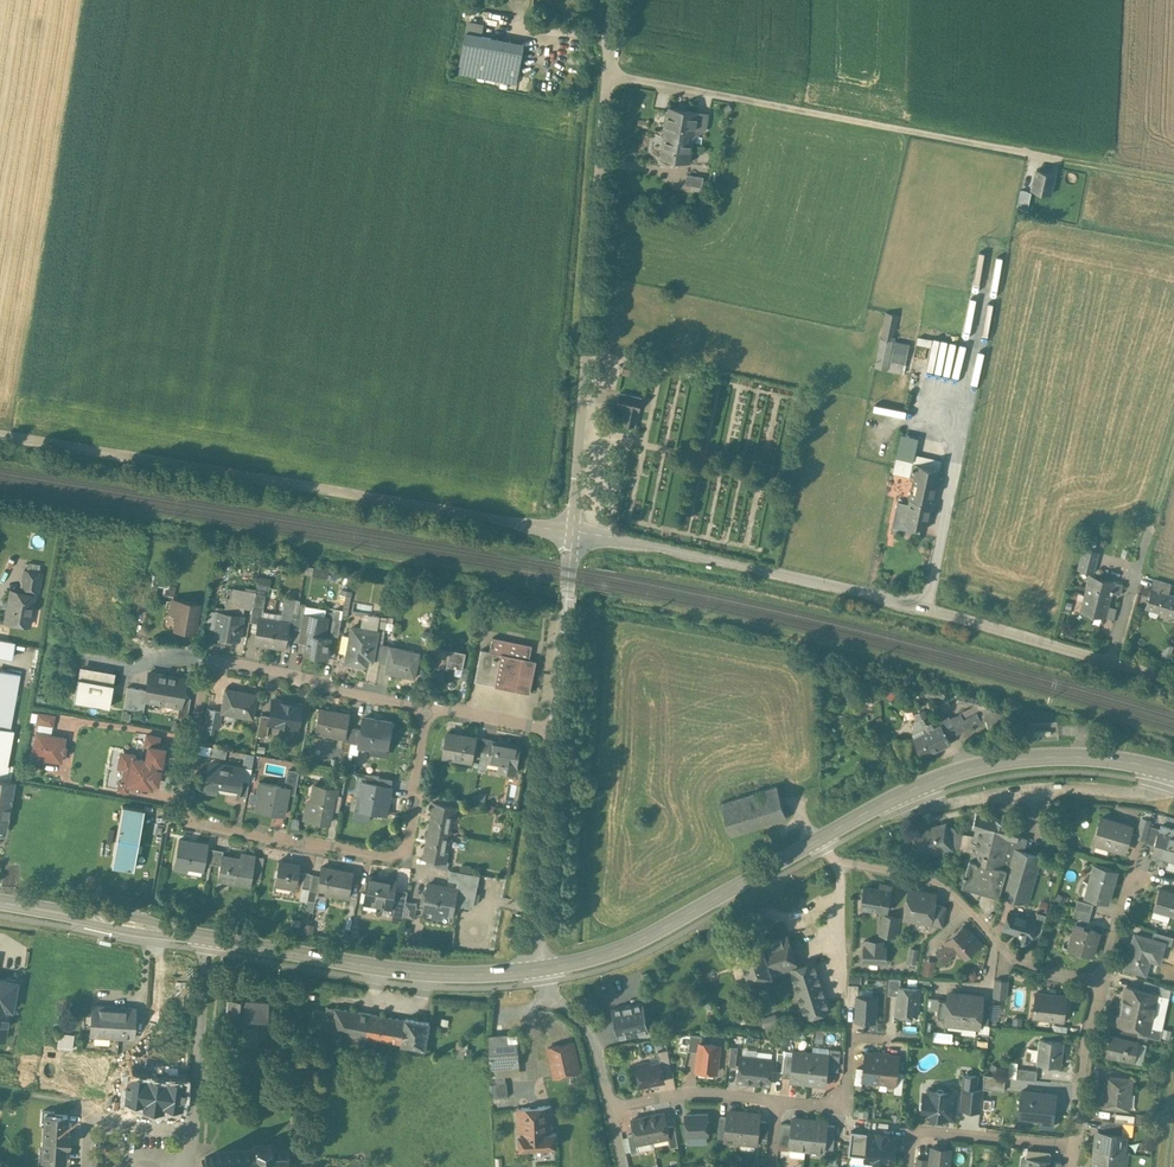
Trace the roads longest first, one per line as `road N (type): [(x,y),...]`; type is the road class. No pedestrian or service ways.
road 1 (residential): [(426,711),(315,680),(214,667),(205,674),(182,797),(190,819),(291,844),(390,856),(408,843)]
road 2 (unclassified): [(572,528),(0,432)]
road 3 (unclassified): [(1111,658),(927,603),(572,528)]
road 4 (unclassified): [(1063,156),(608,69)]
road 5 (unclassified): [(572,528),(608,69)]
road 6 (secondary): [(1173,772),(1080,755),(1008,759),(917,785),(821,835)]
road 7 (secondary): [(538,968),(400,968),(206,937)]
road 8 (residential): [(821,835),(842,862),(936,877),(1025,962),(1101,976)]
road 9 (secondary): [(821,835),(638,939),(538,968)]
road 10 (unclassified): [(538,968),(554,731)]
road 11 (residential): [(206,937),(188,1166)]
road 12 (secondary): [(206,937),(0,901)]
road 13 (unclassified): [(554,731),(572,528)]
road 14 (residential): [(907,1166),(920,1127),(1076,1147)]
road 15 (residential): [(1101,976),(1076,1147)]
road 16 (residential): [(778,1099),(706,1092),(611,1107)]
road 17 (residential): [(888,1040),(850,1038),(848,1093),(833,1104),(778,1099)]
road 18 (residential): [(538,968),(596,1044),(611,1107)]
road 19 (residential): [(408,843),(426,711)]
road 20 (residential): [(554,731),(426,711)]

